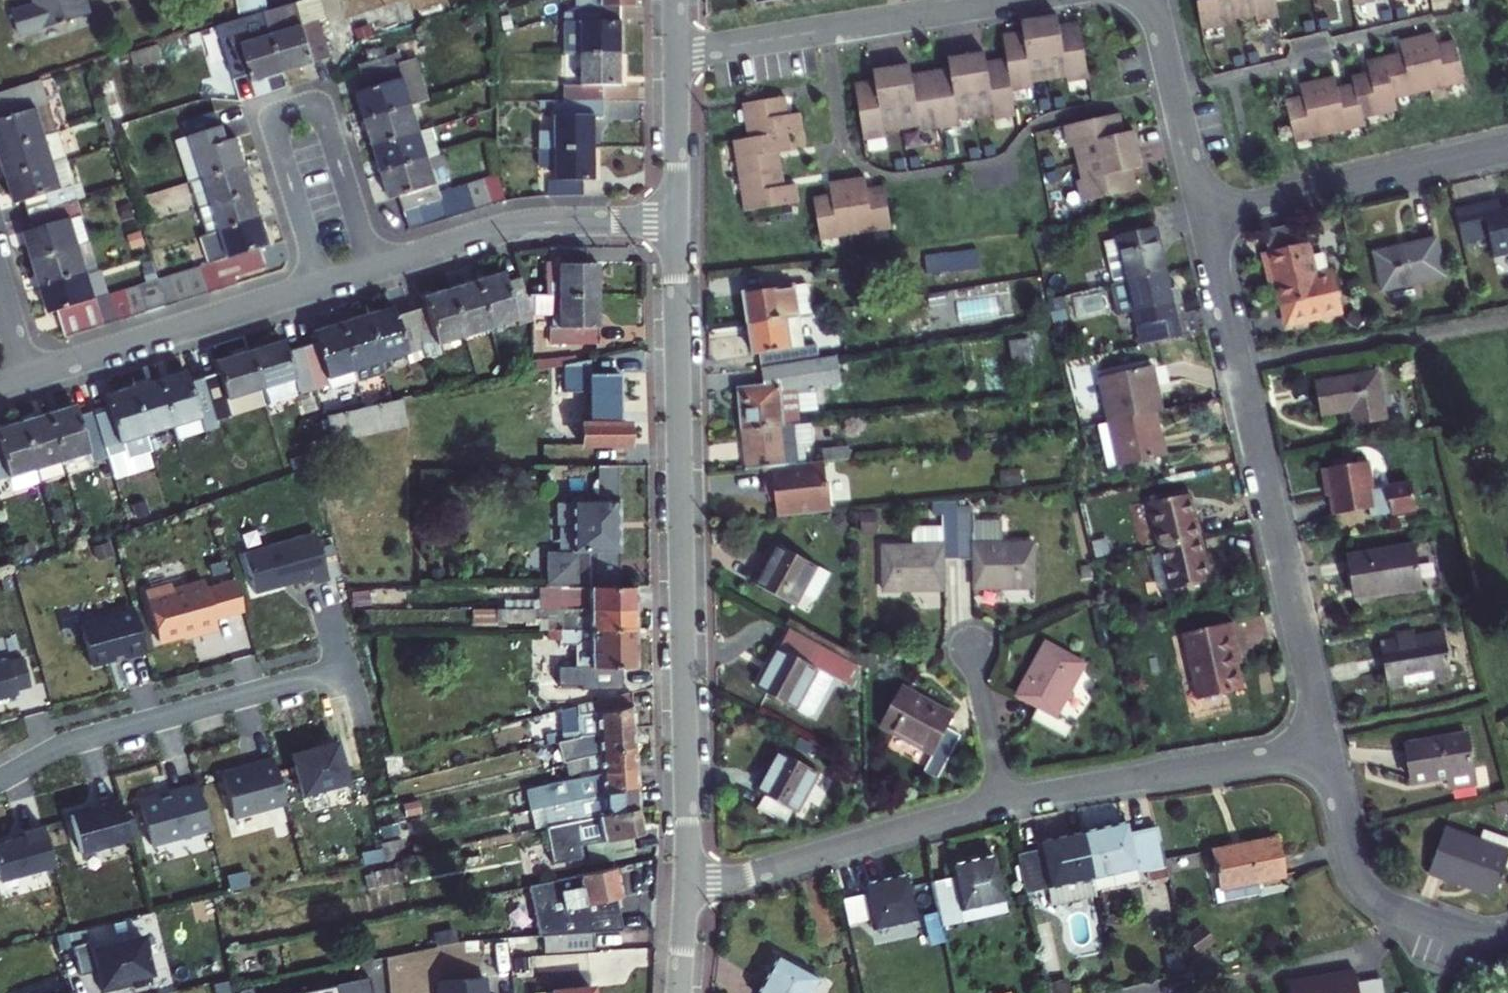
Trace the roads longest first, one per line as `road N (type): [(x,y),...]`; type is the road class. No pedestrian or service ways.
road 1 (tertiary): [(677,218),(687,884)]
road 2 (residential): [(1326,747),(1202,216)]
road 3 (residential): [(372,268),(322,113),(296,108),(274,134),(321,285)]
road 4 (residential): [(0,780),(77,741),(349,669)]
road 5 (residential): [(674,54),(1010,0)]
road 6 (residential): [(1000,805),(1326,747)]
road 7 (residential): [(687,884),(747,878),(1000,805)]
road 8 (residential): [(1202,216),(1507,146)]
road 9 (residential): [(372,268),(521,223),(677,218)]
road 10 (residential): [(28,376),(321,285)]
road 11 (residential): [(1326,747),(1352,860),(1367,889),(1444,930),(1507,937)]
road 12 (residential): [(1149,0),(1202,216)]
road 13 (tertiary): [(674,54),(677,218)]
road 14 (residential): [(1000,805),(970,649)]

